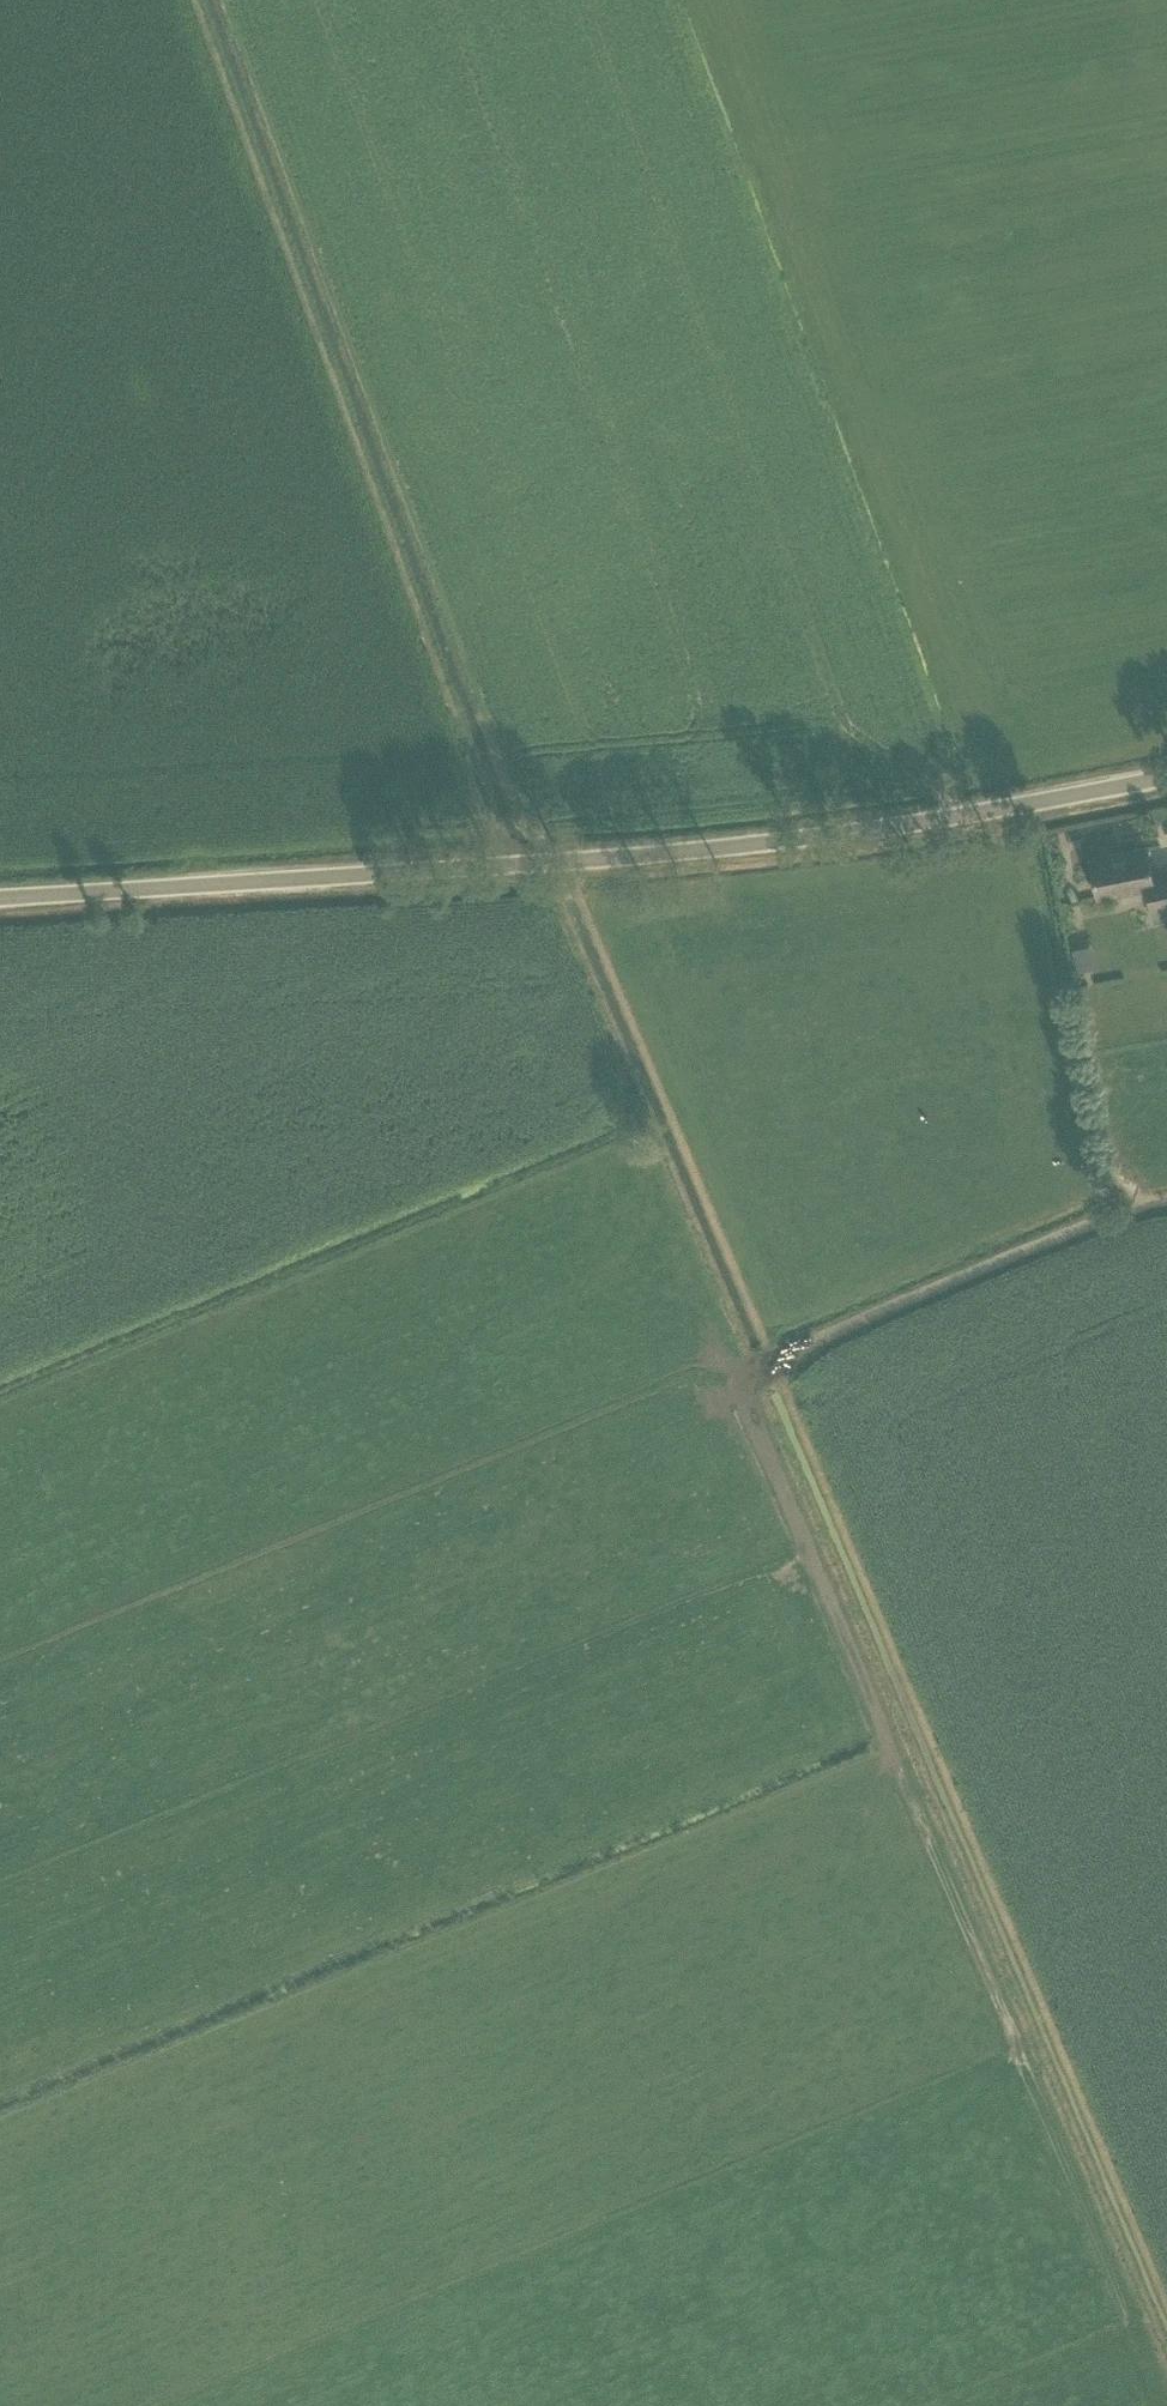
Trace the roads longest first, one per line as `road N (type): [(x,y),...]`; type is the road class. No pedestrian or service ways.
road 1 (track): [(1134,2319),(893,1761),(757,1431),(745,1378),(1134,1206),(1166,1199)]
road 2 (unclassified): [(0,919),(426,893),(799,859),(1166,781)]

